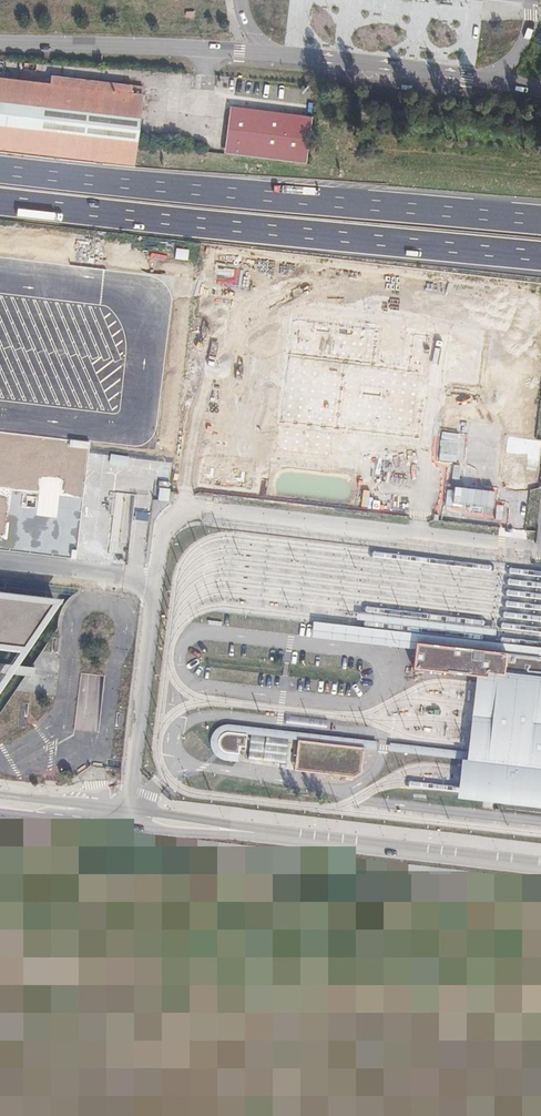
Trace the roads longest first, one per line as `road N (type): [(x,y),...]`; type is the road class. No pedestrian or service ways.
road 1 (unclassified): [(130,817),(161,546),(166,526),(184,514),(540,551)]
road 2 (motorway): [(0,201),(540,256)]
road 3 (motorway): [(540,220),(0,169)]
road 4 (unclassified): [(540,866),(130,817)]
road 5 (secondary): [(0,42),(260,52)]
road 6 (secondary): [(260,52),(487,80)]
road 7 (unclassified): [(130,817),(0,802)]

